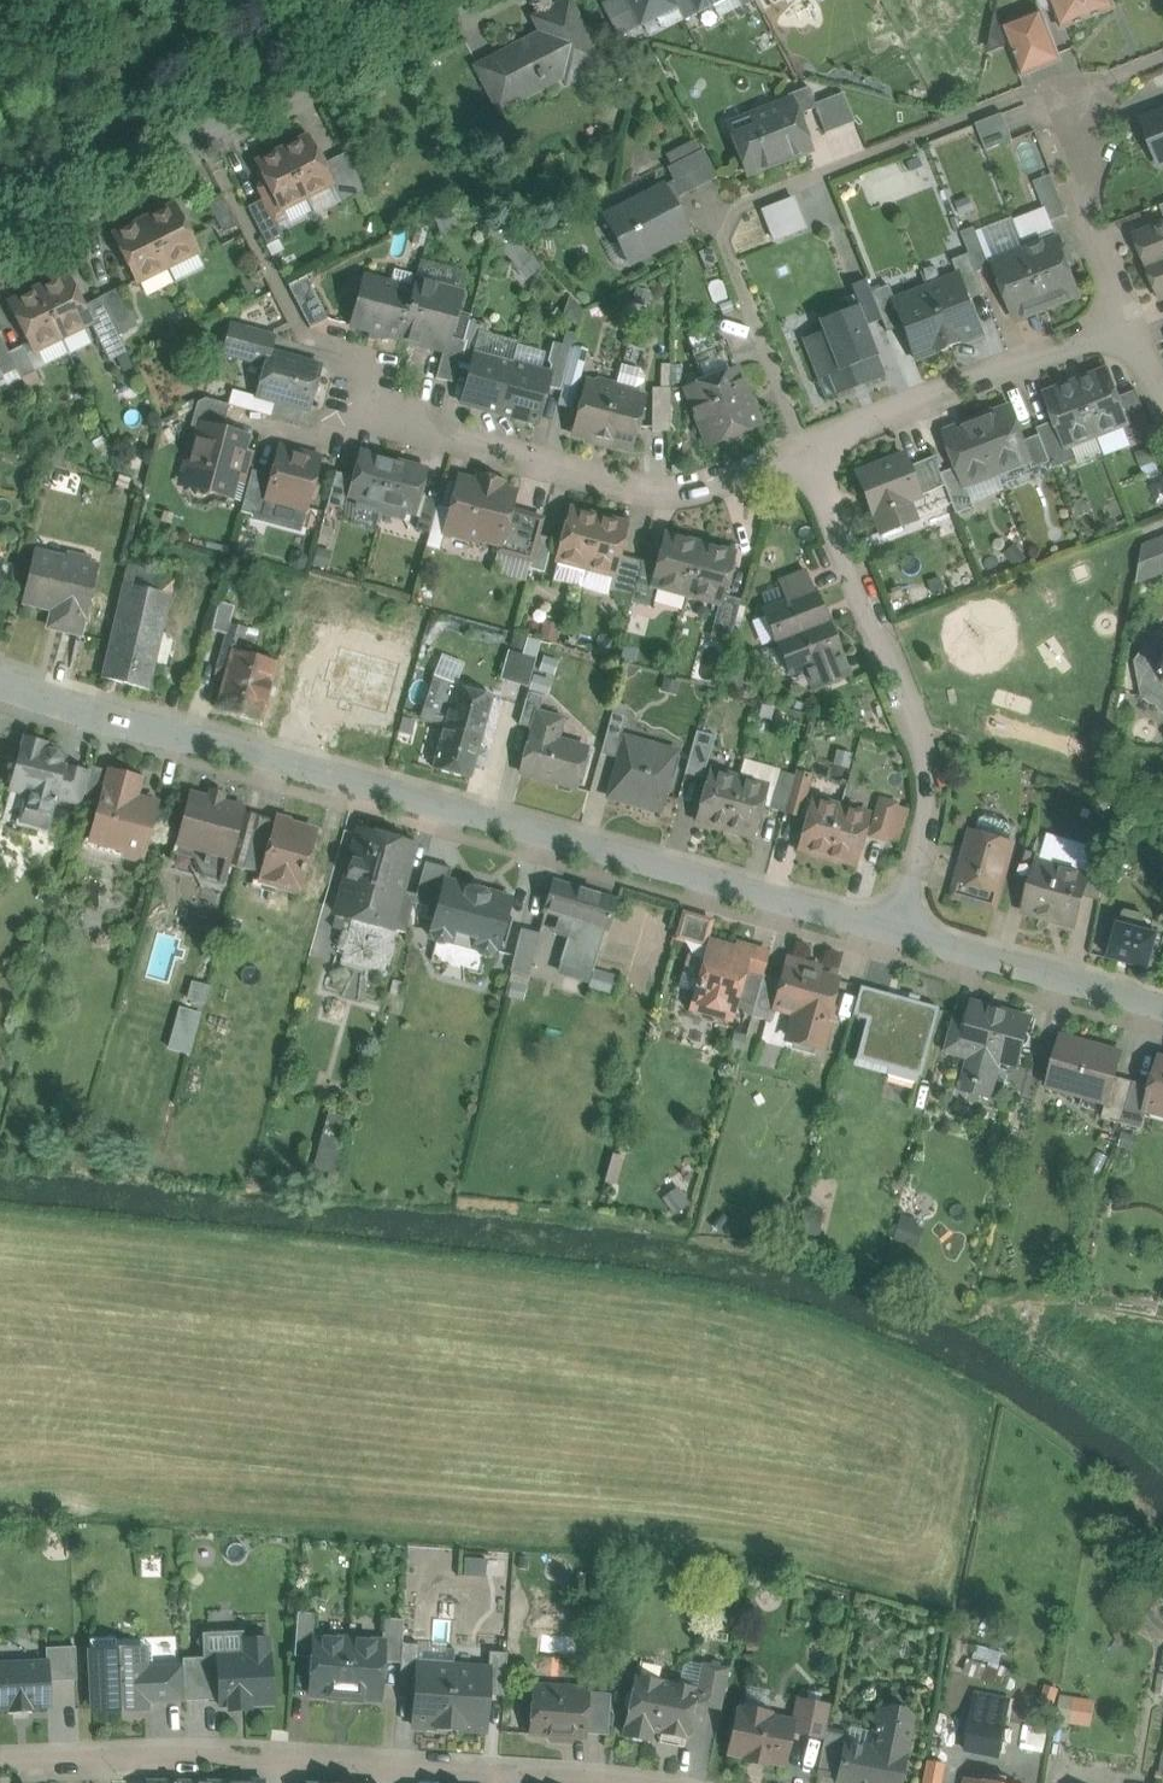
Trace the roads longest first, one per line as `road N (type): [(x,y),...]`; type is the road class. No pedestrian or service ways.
road 1 (residential): [(0,679),(896,939)]
road 2 (residential): [(0,1760),(195,1754),(622,1782)]
road 3 (residential): [(806,452),(724,242),(737,208),(1054,87),(1058,101)]
road 4 (residential): [(0,252),(484,0)]
road 5 (residential): [(896,939),(929,790),(926,750),(806,452)]
road 6 (residential): [(360,400),(656,494),(698,492),(806,452)]
road 7 (residential): [(806,452),(1133,323)]
road 8 (residential): [(896,939),(1162,1008)]
road 9 (residential): [(1133,323),(1058,101)]

